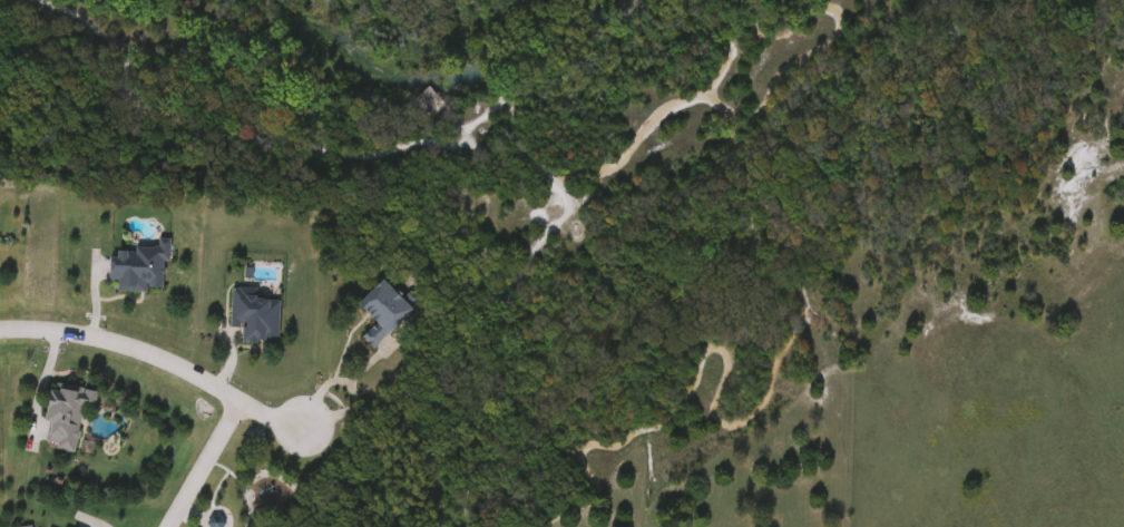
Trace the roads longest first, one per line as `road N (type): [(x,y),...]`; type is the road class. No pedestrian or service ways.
road 1 (residential): [(0,328),(100,336),(316,427)]
road 2 (residential): [(236,396),(172,526)]

